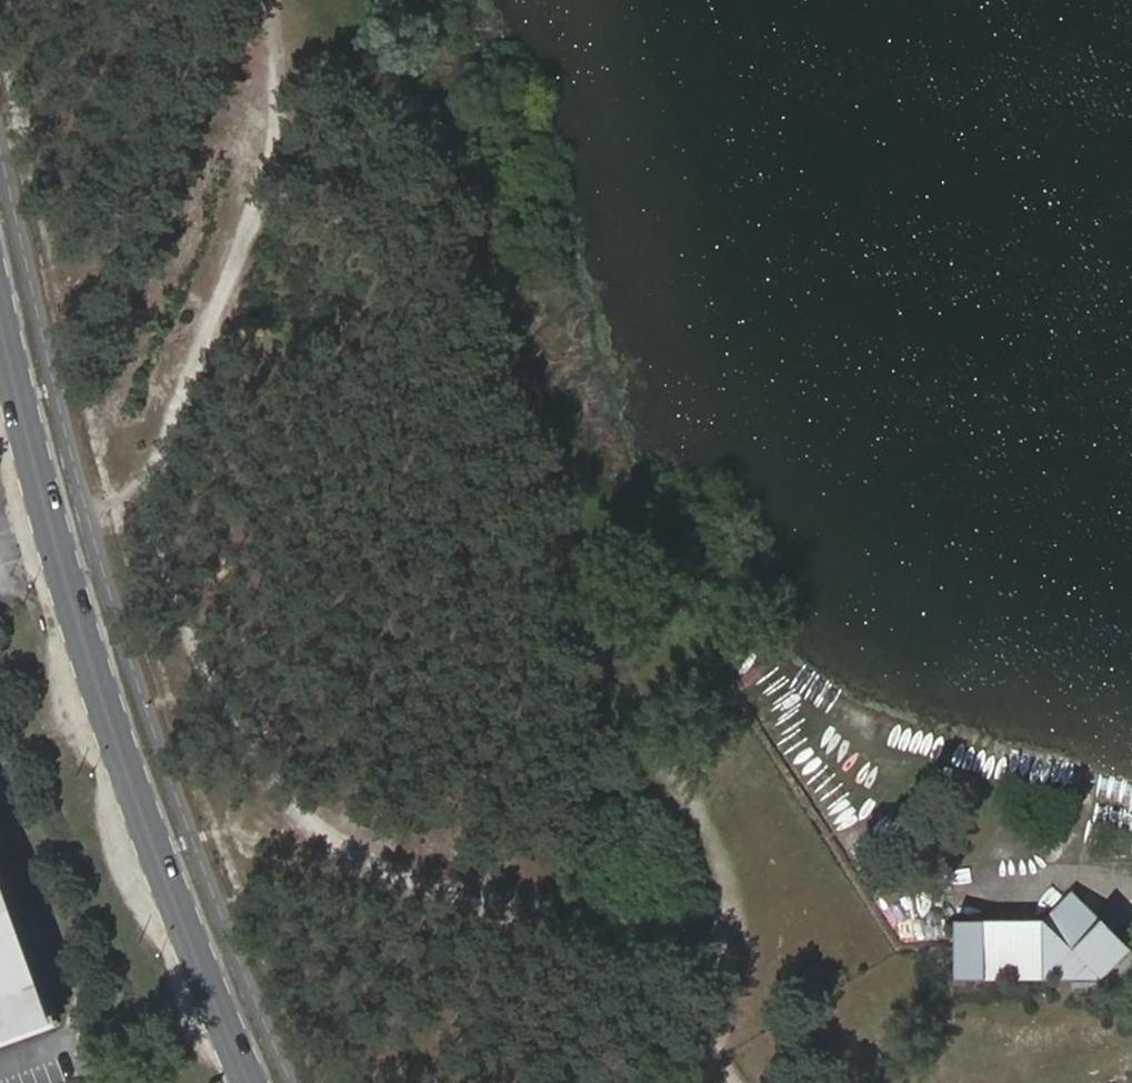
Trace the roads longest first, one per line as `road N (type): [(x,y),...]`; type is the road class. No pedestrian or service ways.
road 1 (secondary): [(251,1082),(133,780),(56,537)]
road 2 (secondary): [(56,537),(0,313)]

